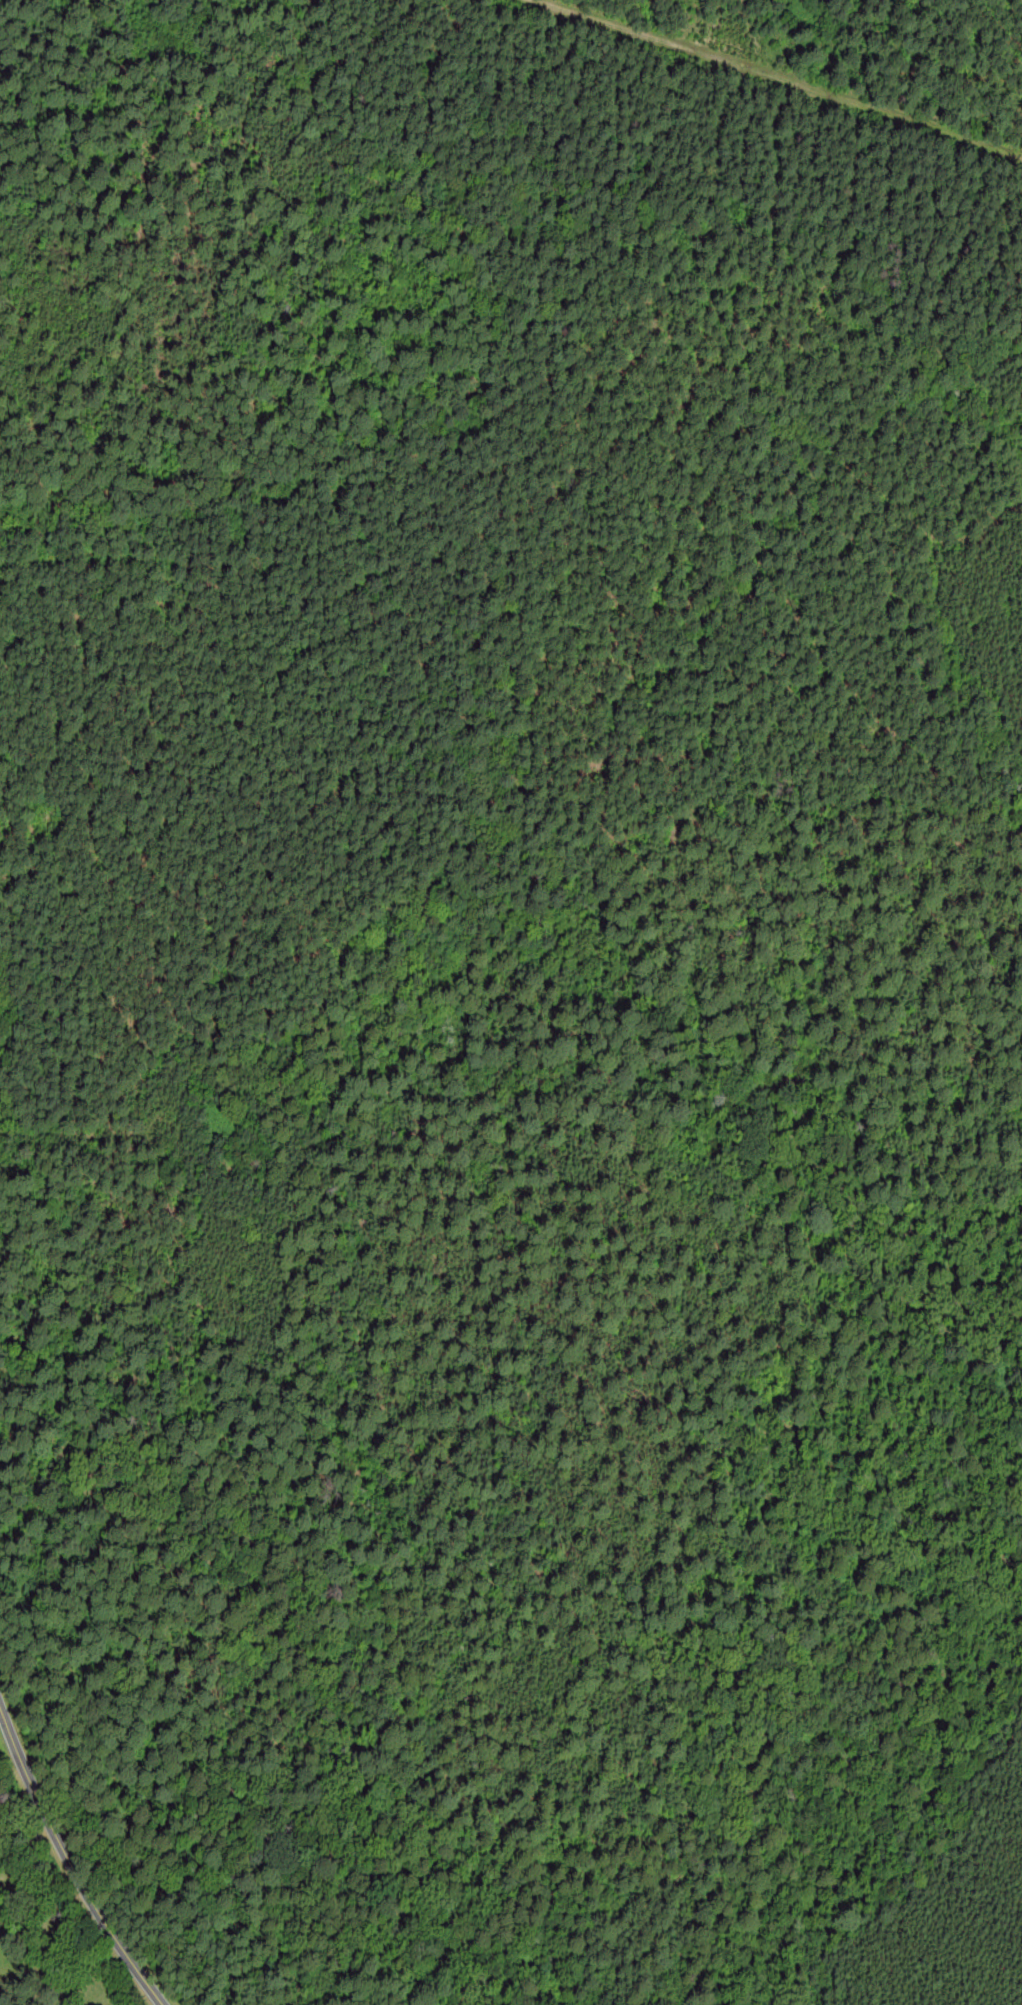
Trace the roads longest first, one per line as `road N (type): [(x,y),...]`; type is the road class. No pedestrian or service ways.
road 1 (track): [(1021,153),(538,0)]
road 2 (residential): [(164,2004),(77,1872),(0,1706)]

